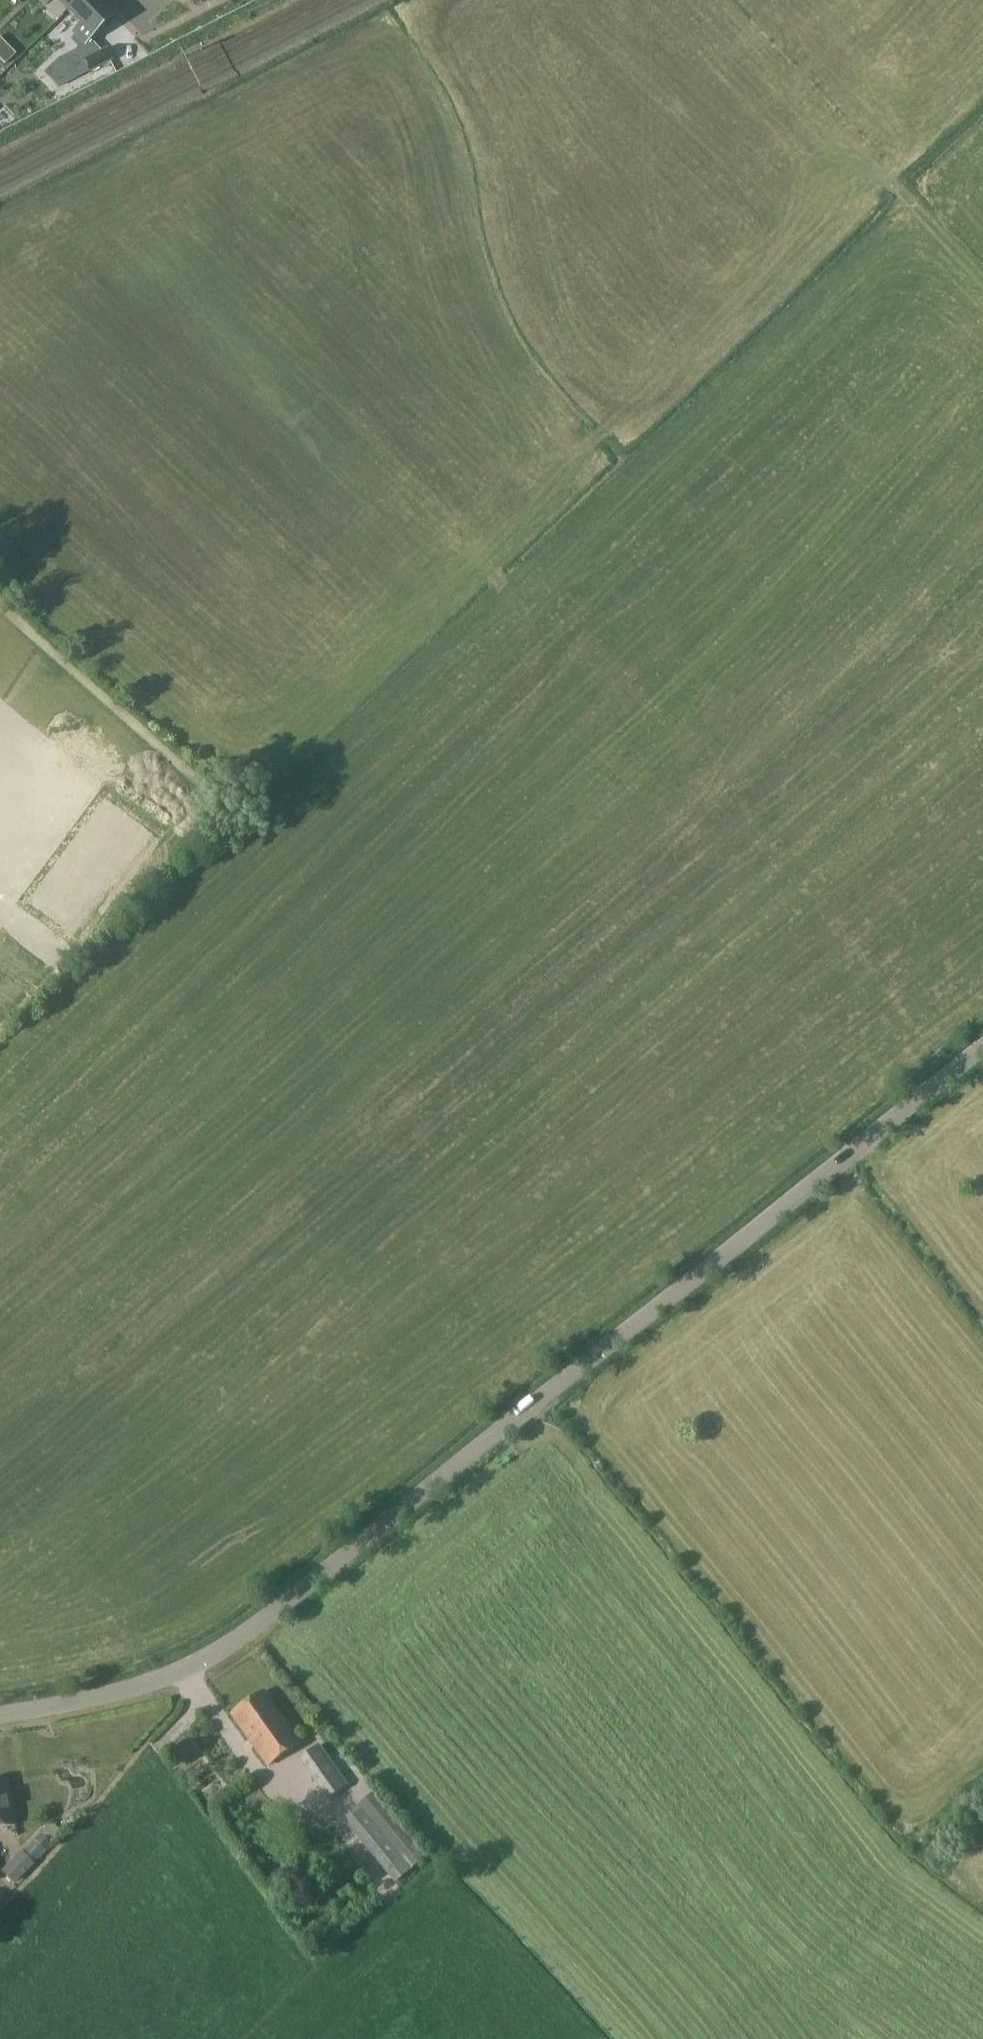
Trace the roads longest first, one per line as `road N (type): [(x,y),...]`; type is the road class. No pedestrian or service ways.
road 1 (unclassified): [(0,1720),(166,1687),(279,1629),(982,1049)]

